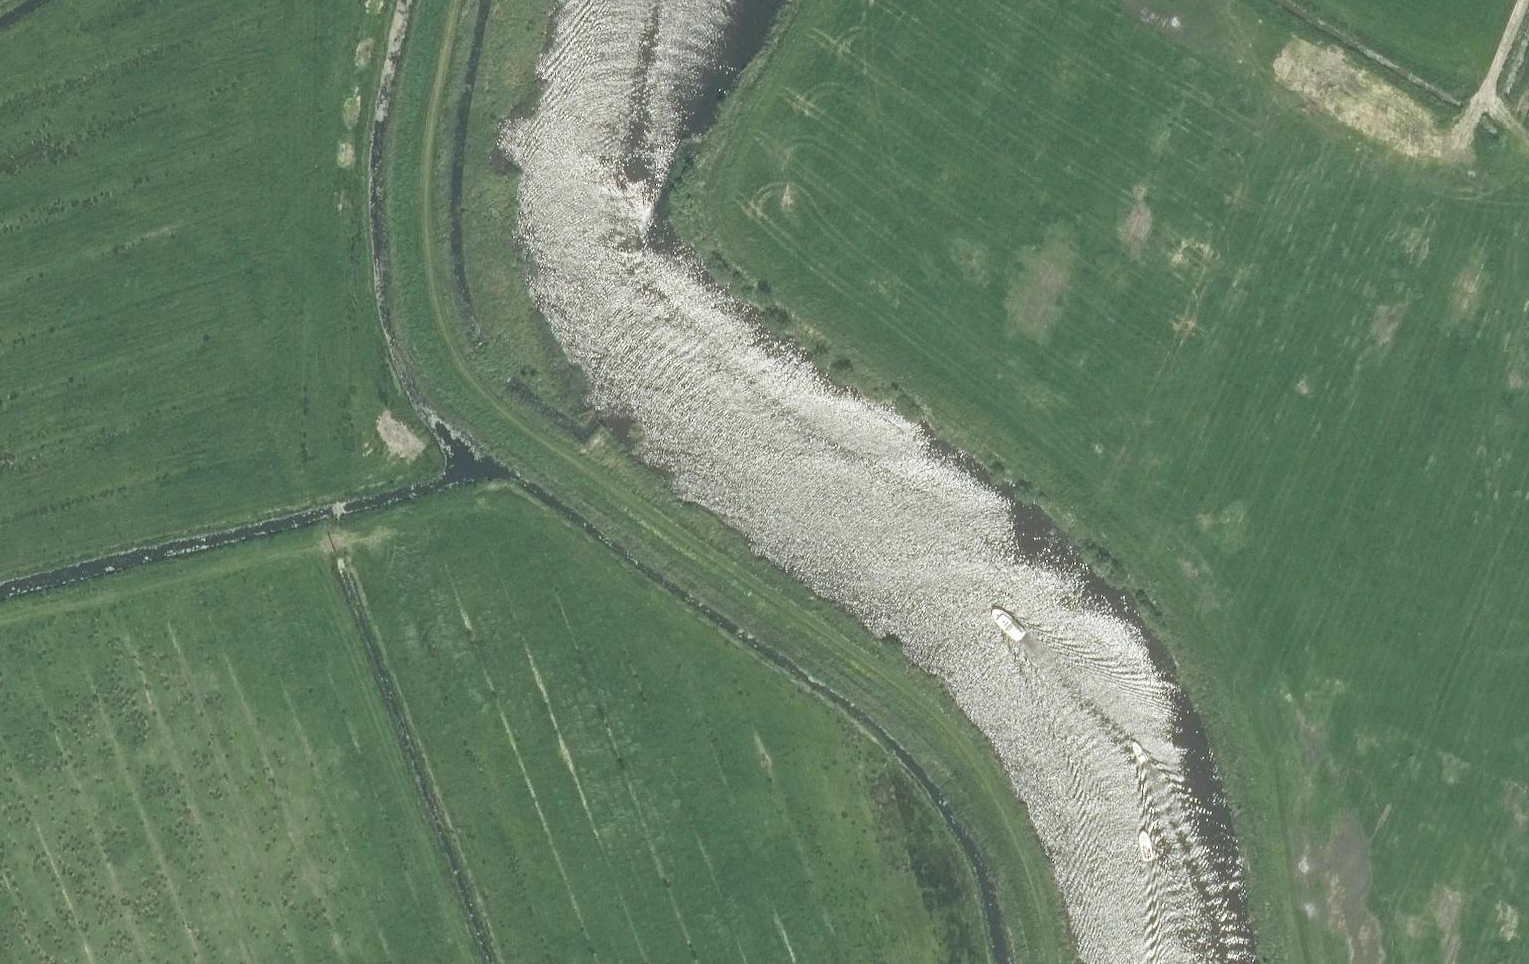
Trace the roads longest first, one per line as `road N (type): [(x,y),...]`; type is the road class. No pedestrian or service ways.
road 1 (track): [(459,0),(433,121),(428,226),(439,321),(460,369),(497,408),(899,681),(944,720),(1014,825),(1055,963)]

